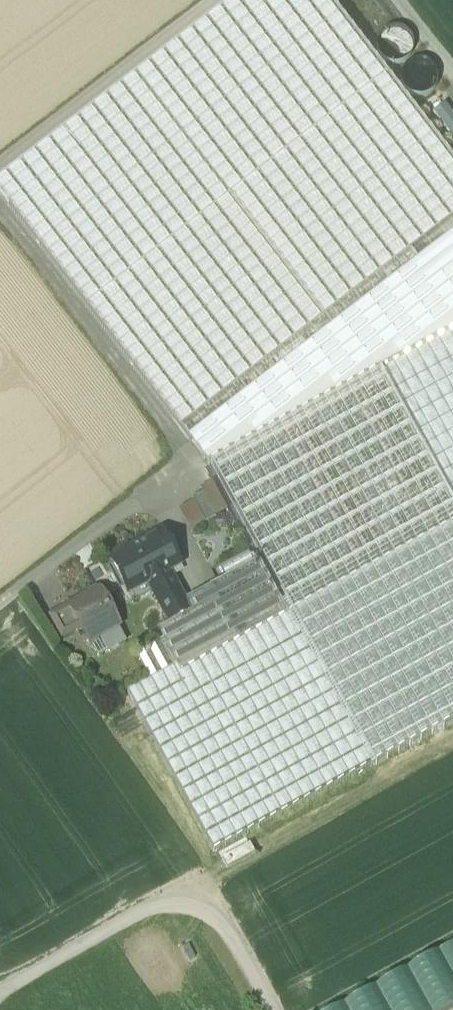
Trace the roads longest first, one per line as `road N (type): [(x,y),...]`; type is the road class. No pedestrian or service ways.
road 1 (track): [(234,0),(0,174)]

